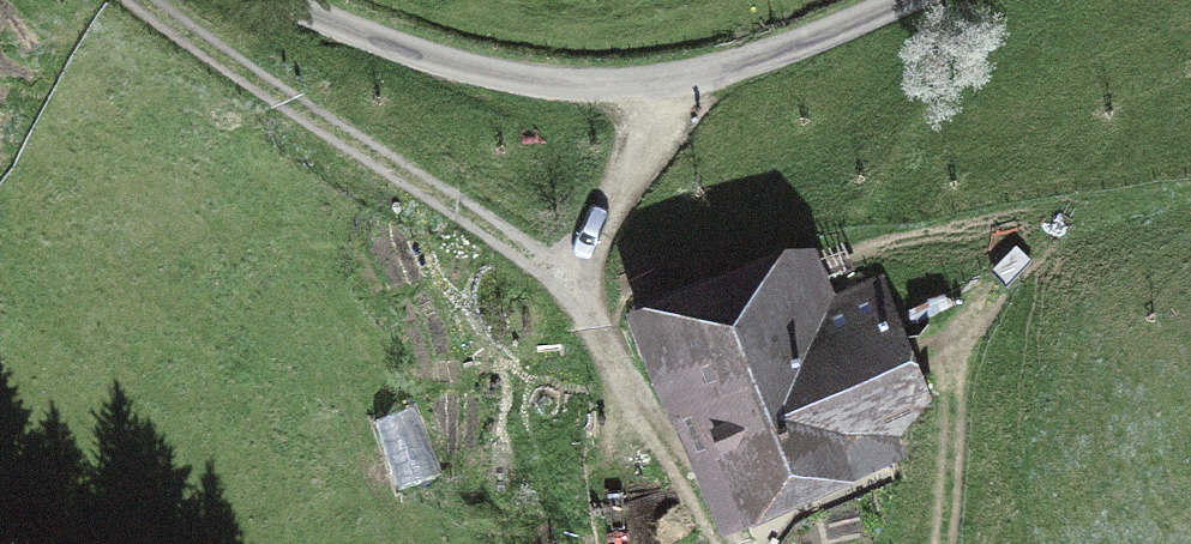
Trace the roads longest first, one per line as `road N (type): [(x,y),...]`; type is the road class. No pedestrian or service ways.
road 1 (track): [(714,543),(585,306),(253,94),(131,0)]
road 2 (track): [(248,0),(422,62),(621,95),(771,63),(921,0)]

